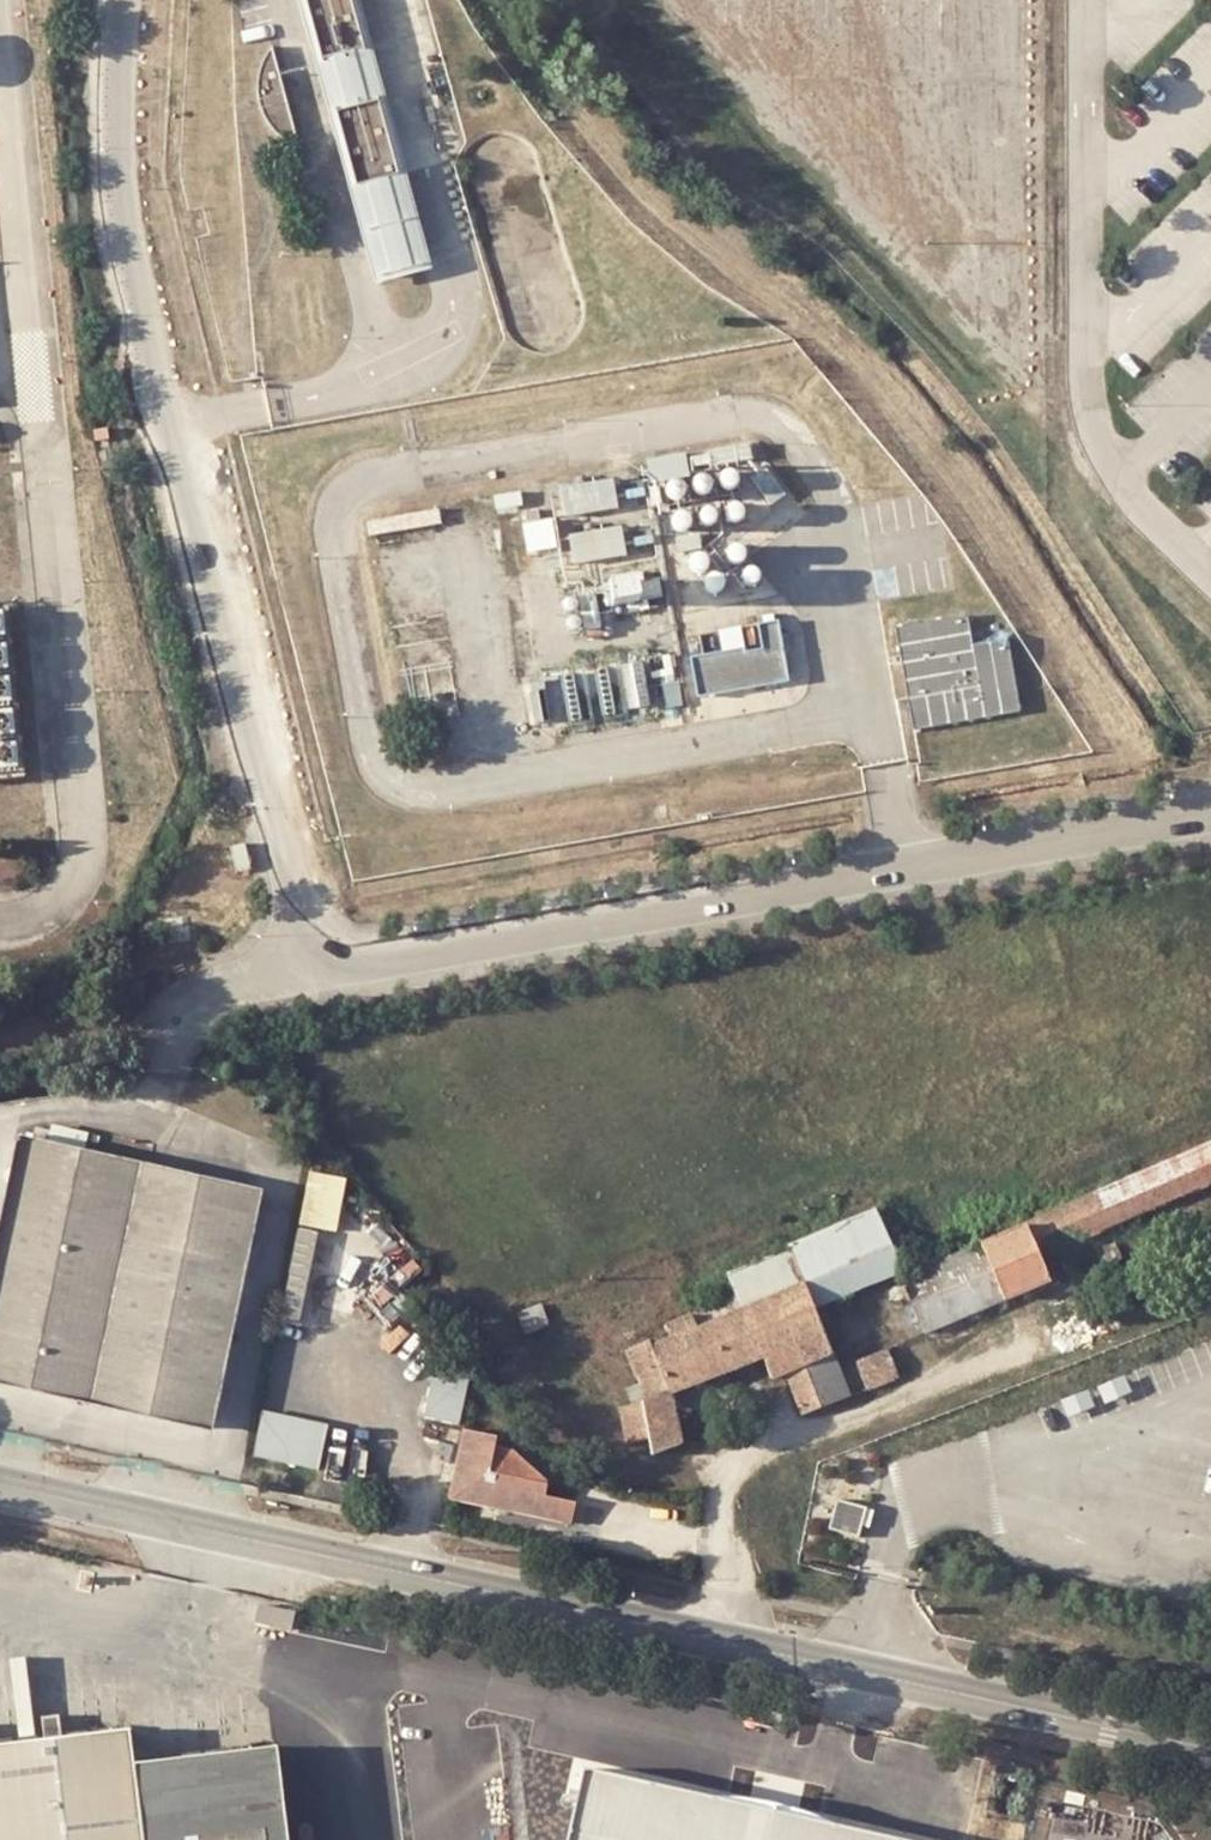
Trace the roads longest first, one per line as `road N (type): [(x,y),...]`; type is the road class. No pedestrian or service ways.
road 1 (tertiary): [(0,1483),(1210,1748)]
road 2 (unclassified): [(115,0),(116,178),(314,973)]
road 3 (unclassified): [(314,973),(1210,811)]
road 4 (unclassified): [(314,973),(212,990),(138,1017)]

